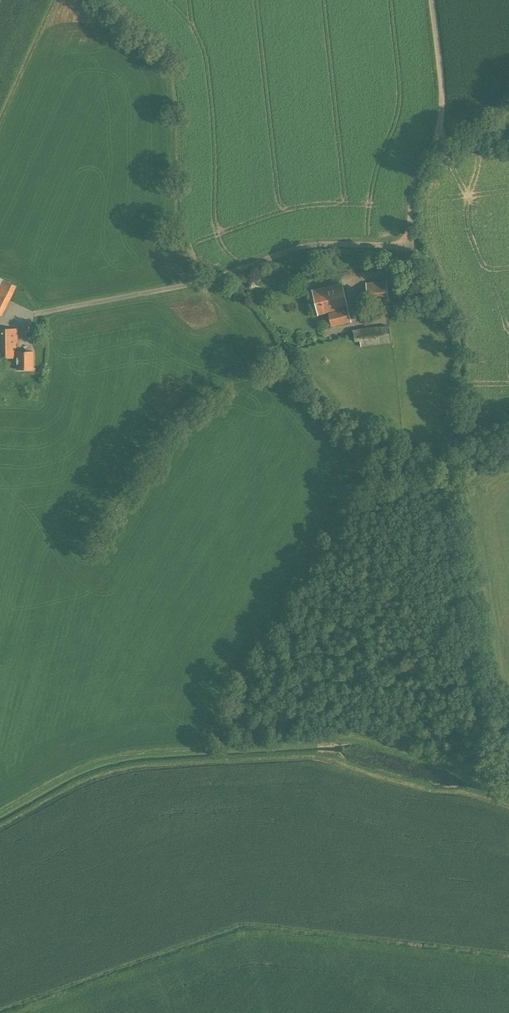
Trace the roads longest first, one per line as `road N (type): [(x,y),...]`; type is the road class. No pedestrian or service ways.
road 1 (unclassified): [(411,245),(309,245),(193,283),(24,315)]
road 2 (unclassified): [(411,245),(411,198),(441,113),(431,0)]

